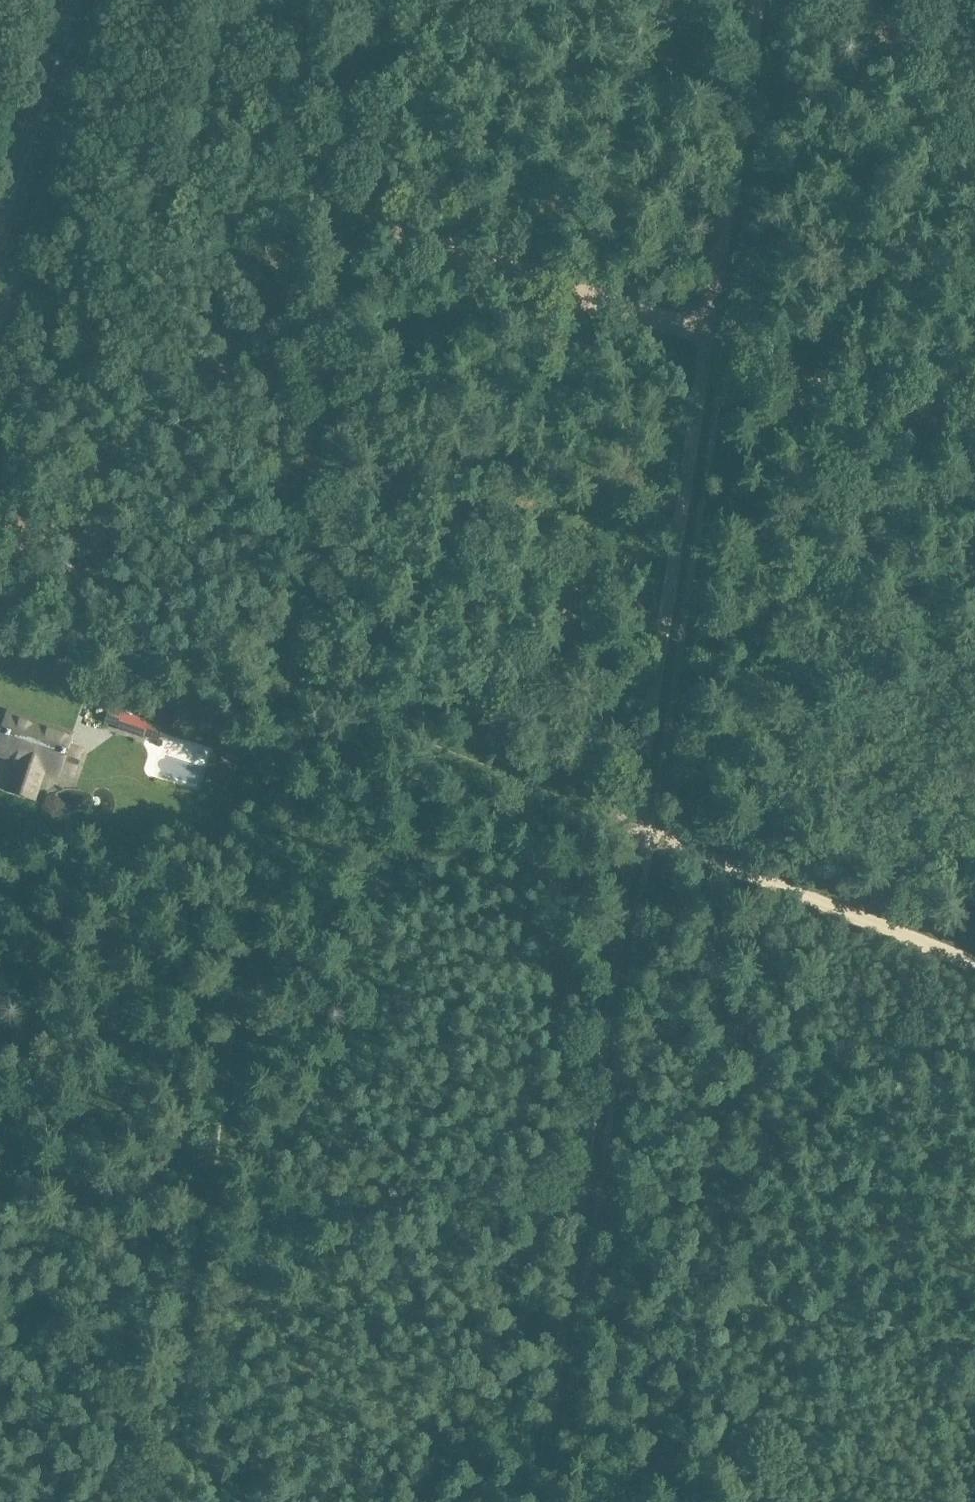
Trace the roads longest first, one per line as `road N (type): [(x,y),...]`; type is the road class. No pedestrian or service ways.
road 1 (track): [(749,0),(634,825)]
road 2 (track): [(283,683),(153,1501)]
road 3 (track): [(634,825),(533,1501)]
road 4 (track): [(634,825),(269,677),(0,623)]
road 5 (track): [(974,409),(335,214)]
road 6 (track): [(211,1147),(600,1213)]
road 7 (track): [(974,966),(634,825)]
road 8 (primary): [(0,239),(81,0)]

